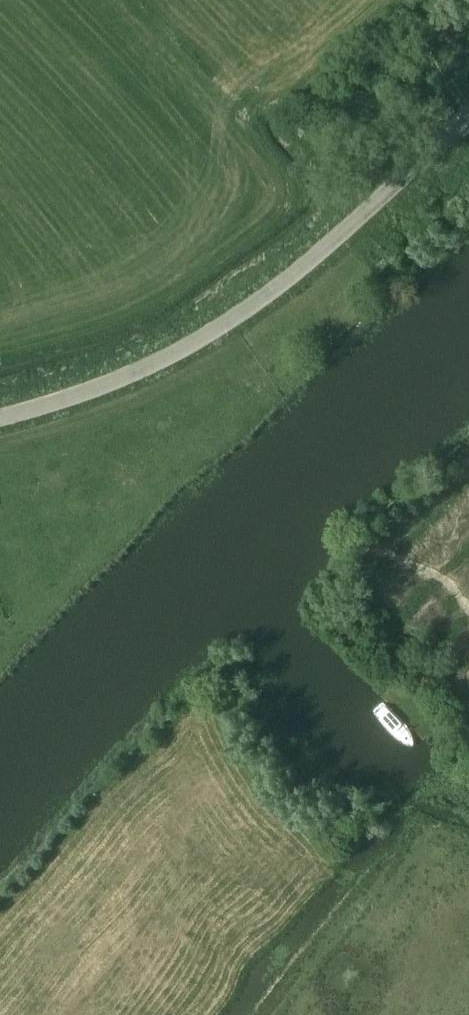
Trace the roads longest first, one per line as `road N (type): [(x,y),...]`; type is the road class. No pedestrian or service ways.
road 1 (unclassified): [(0,418),(146,370),(268,304),(468,127)]

